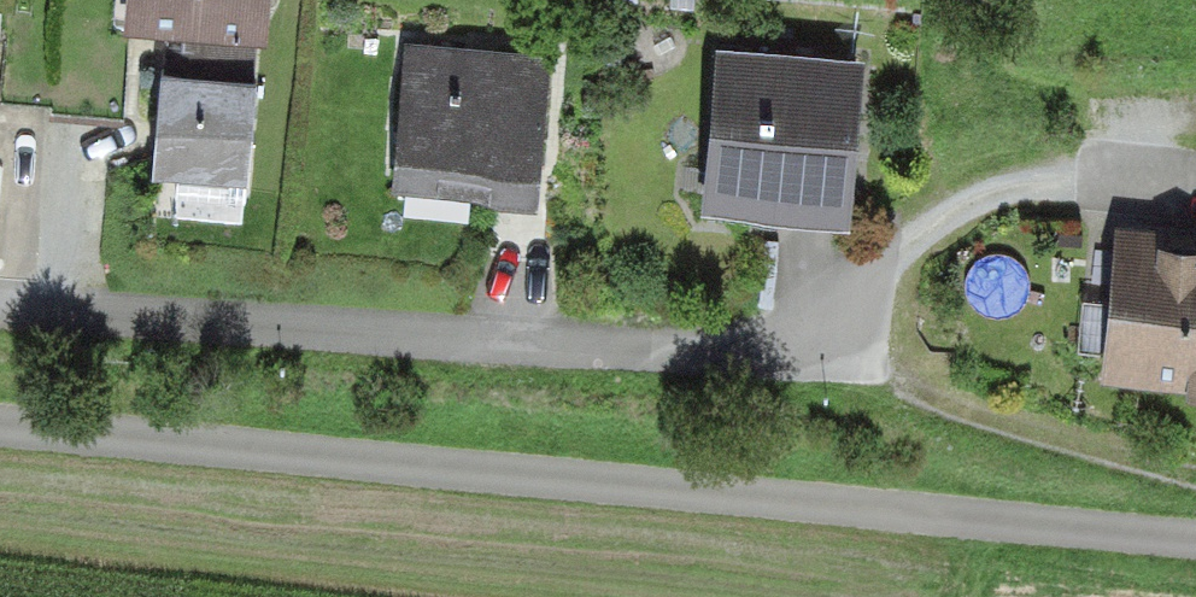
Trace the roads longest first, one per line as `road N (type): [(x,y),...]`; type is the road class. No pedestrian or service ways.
road 1 (track): [(0,430),(1195,544)]
road 2 (residential): [(833,360),(0,307)]
road 3 (track): [(833,360),(906,376),(1195,473)]

